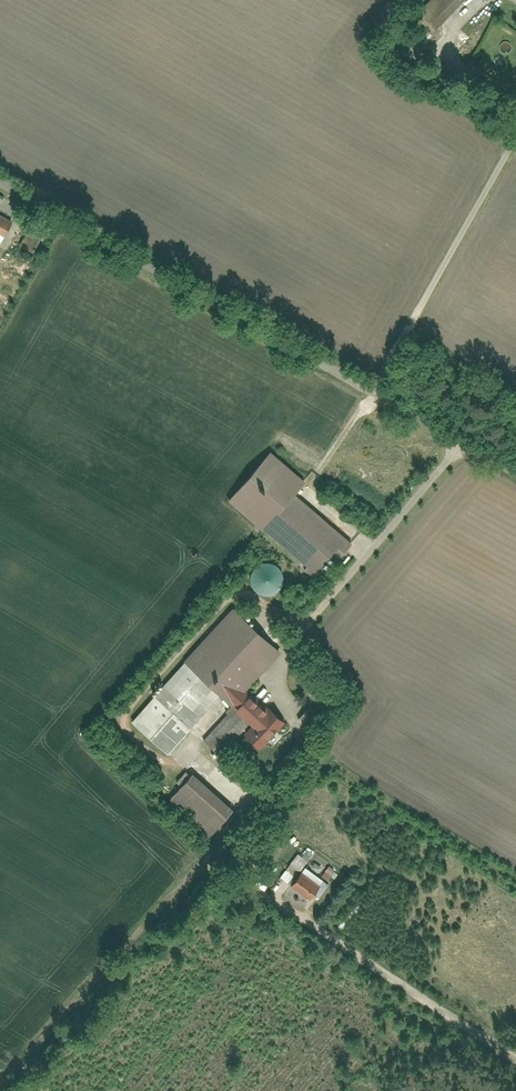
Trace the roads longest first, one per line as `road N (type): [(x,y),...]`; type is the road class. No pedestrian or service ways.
road 1 (unclassified): [(515,466),(0,175)]
road 2 (track): [(310,622),(238,593),(223,597),(123,714),(124,727),(164,761),(203,763),(245,799),(204,865),(286,910)]
road 3 (track): [(204,865),(8,1090)]

